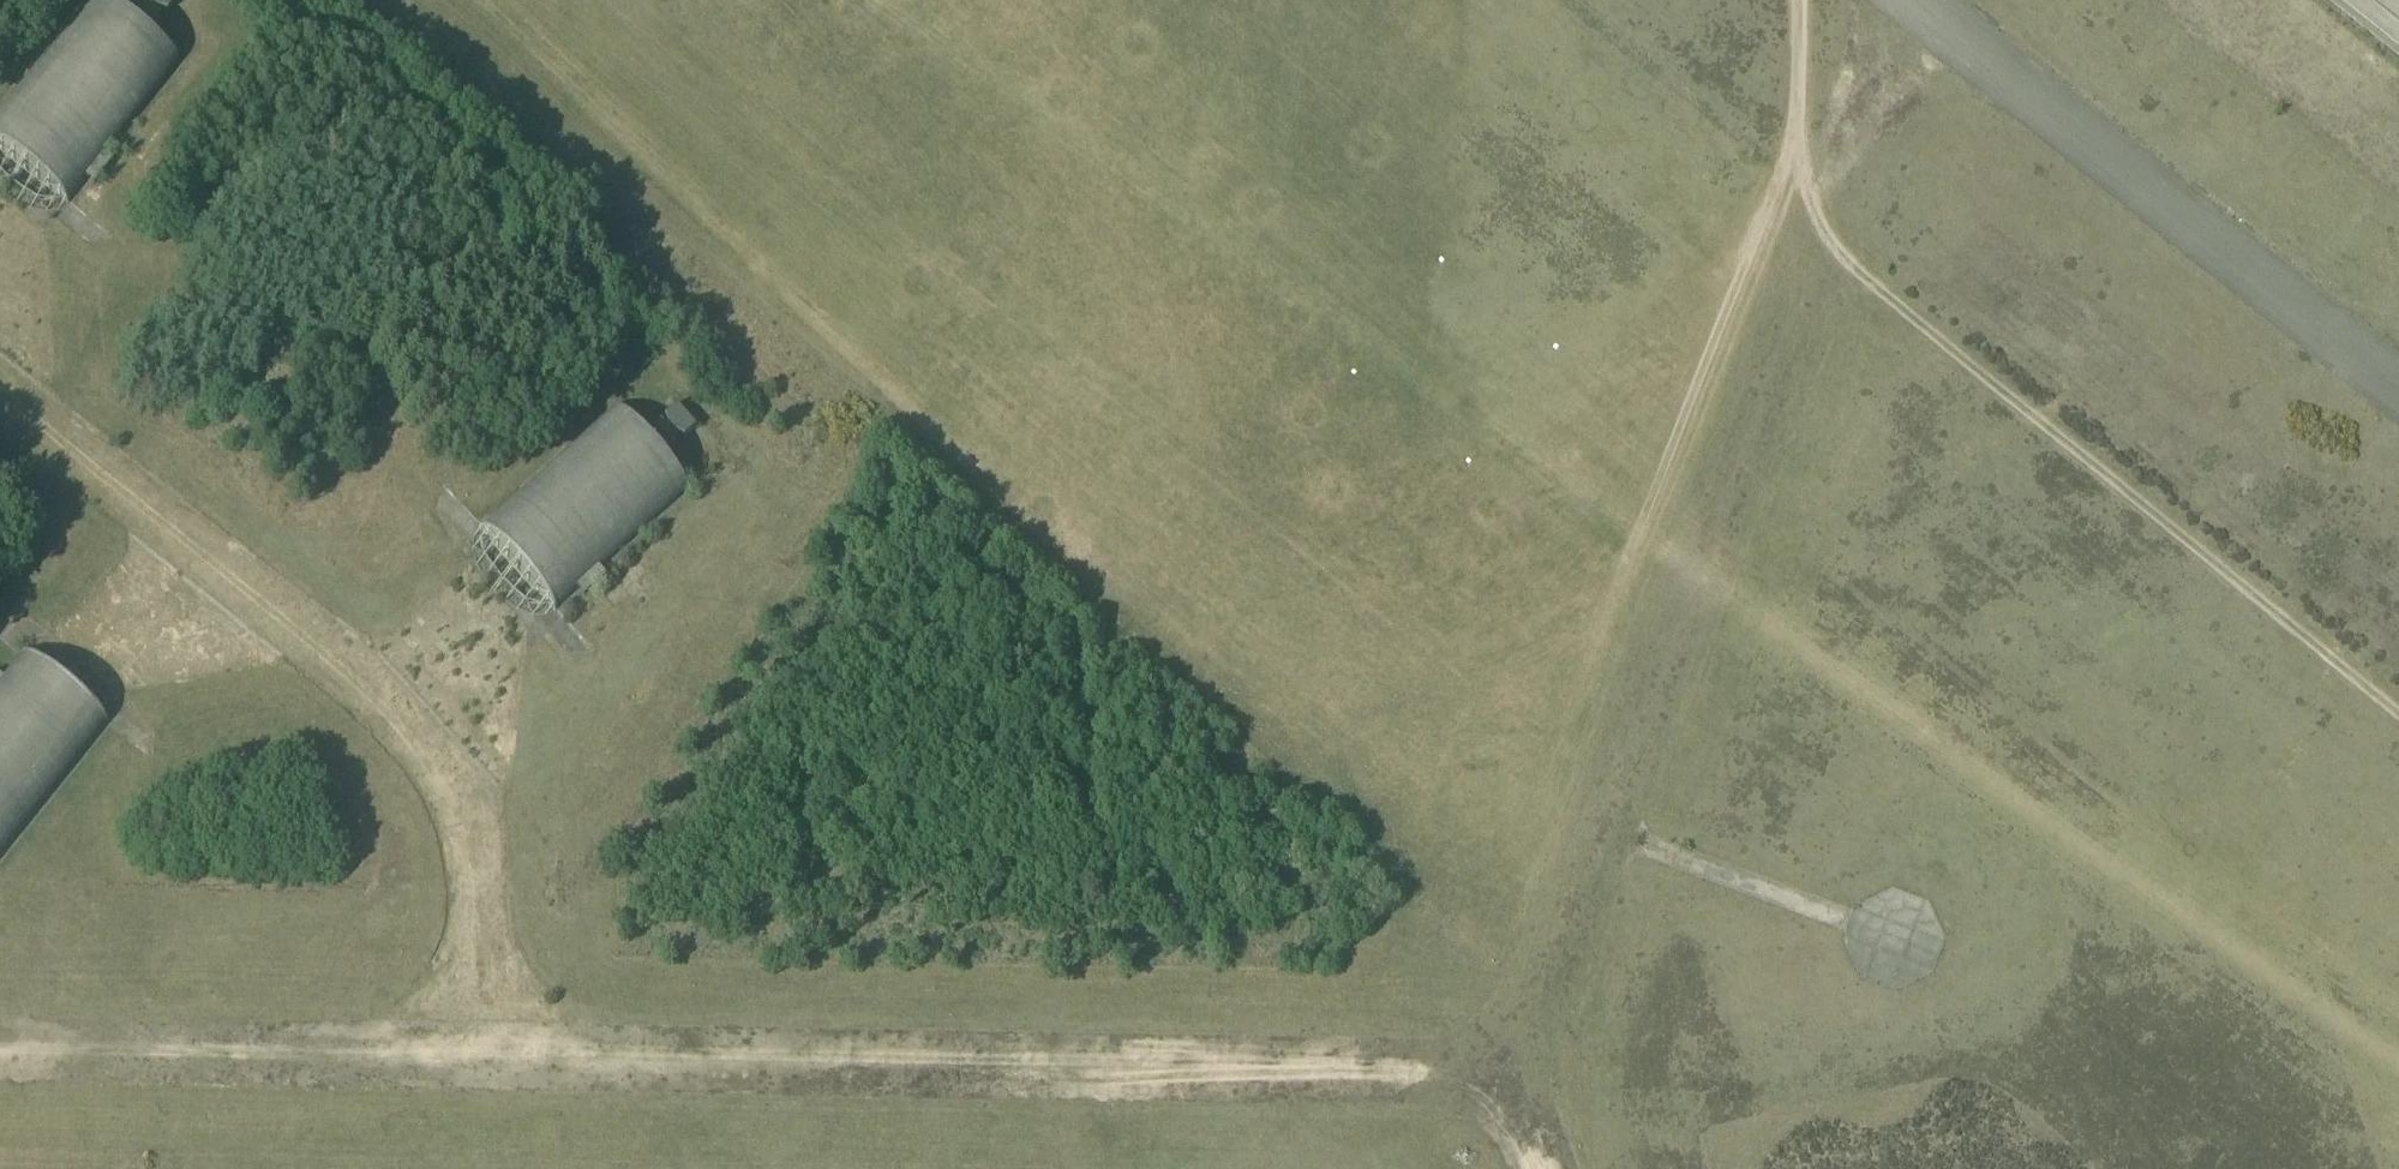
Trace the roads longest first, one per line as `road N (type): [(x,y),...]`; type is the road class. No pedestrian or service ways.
road 1 (track): [(0,1067),(1510,1085),(1540,1168)]
road 2 (track): [(0,383),(250,579),(435,746),(475,851),(483,1073)]

